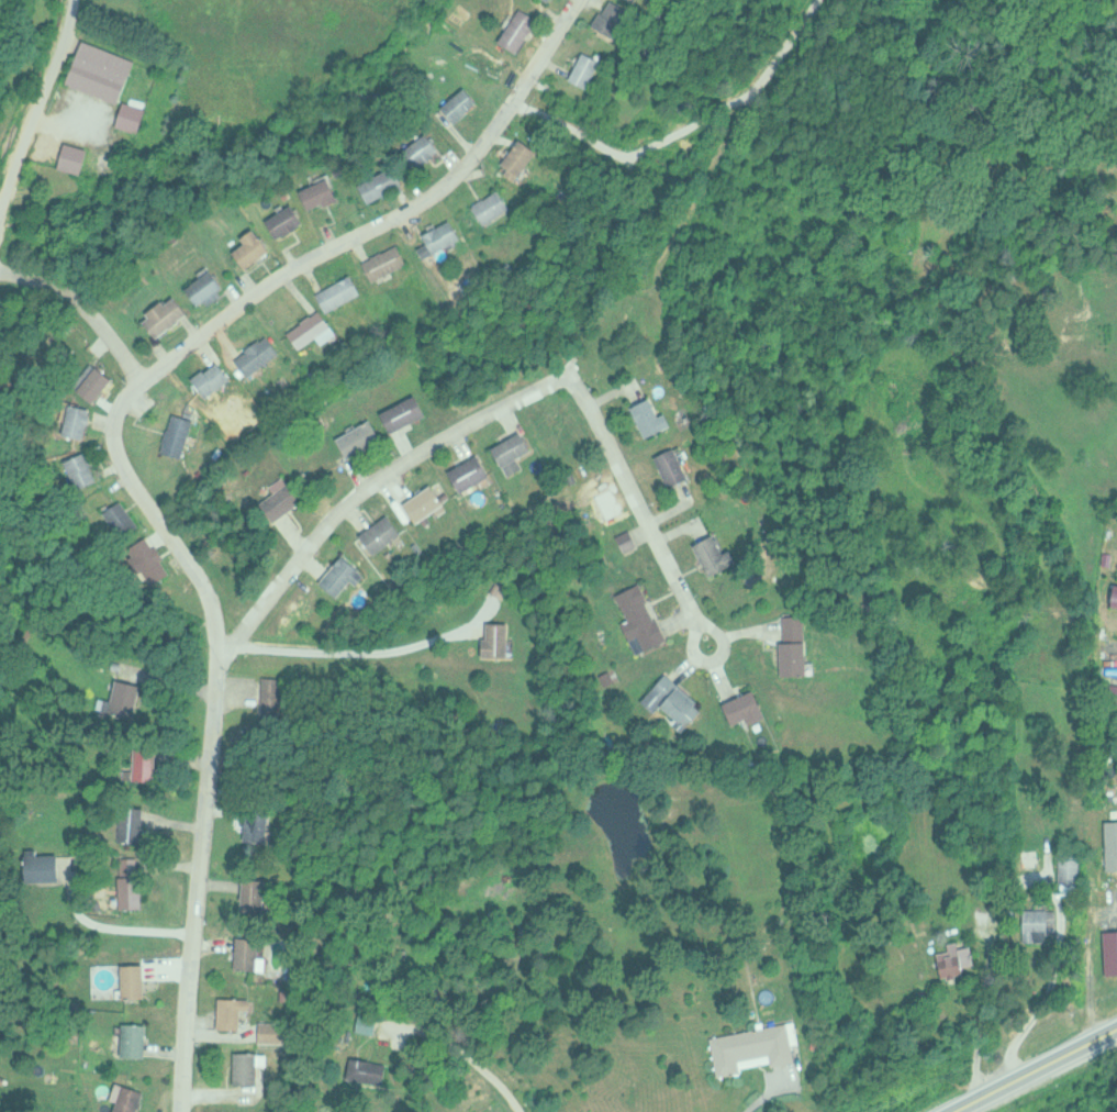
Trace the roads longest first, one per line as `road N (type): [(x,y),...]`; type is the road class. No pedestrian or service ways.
road 1 (residential): [(220,656),(208,594),(114,453),(108,423),(121,398),(268,280),(433,197),(493,130),(573,0)]
road 2 (residential): [(179,1111),(188,937),(220,656)]
road 3 (residential): [(220,656),(328,521),(377,477),(568,372)]
road 4 (residential): [(568,372),(706,642)]
road 5 (residential): [(69,0),(0,204)]
road 6 (trunk): [(1116,1027),(947,1111)]

